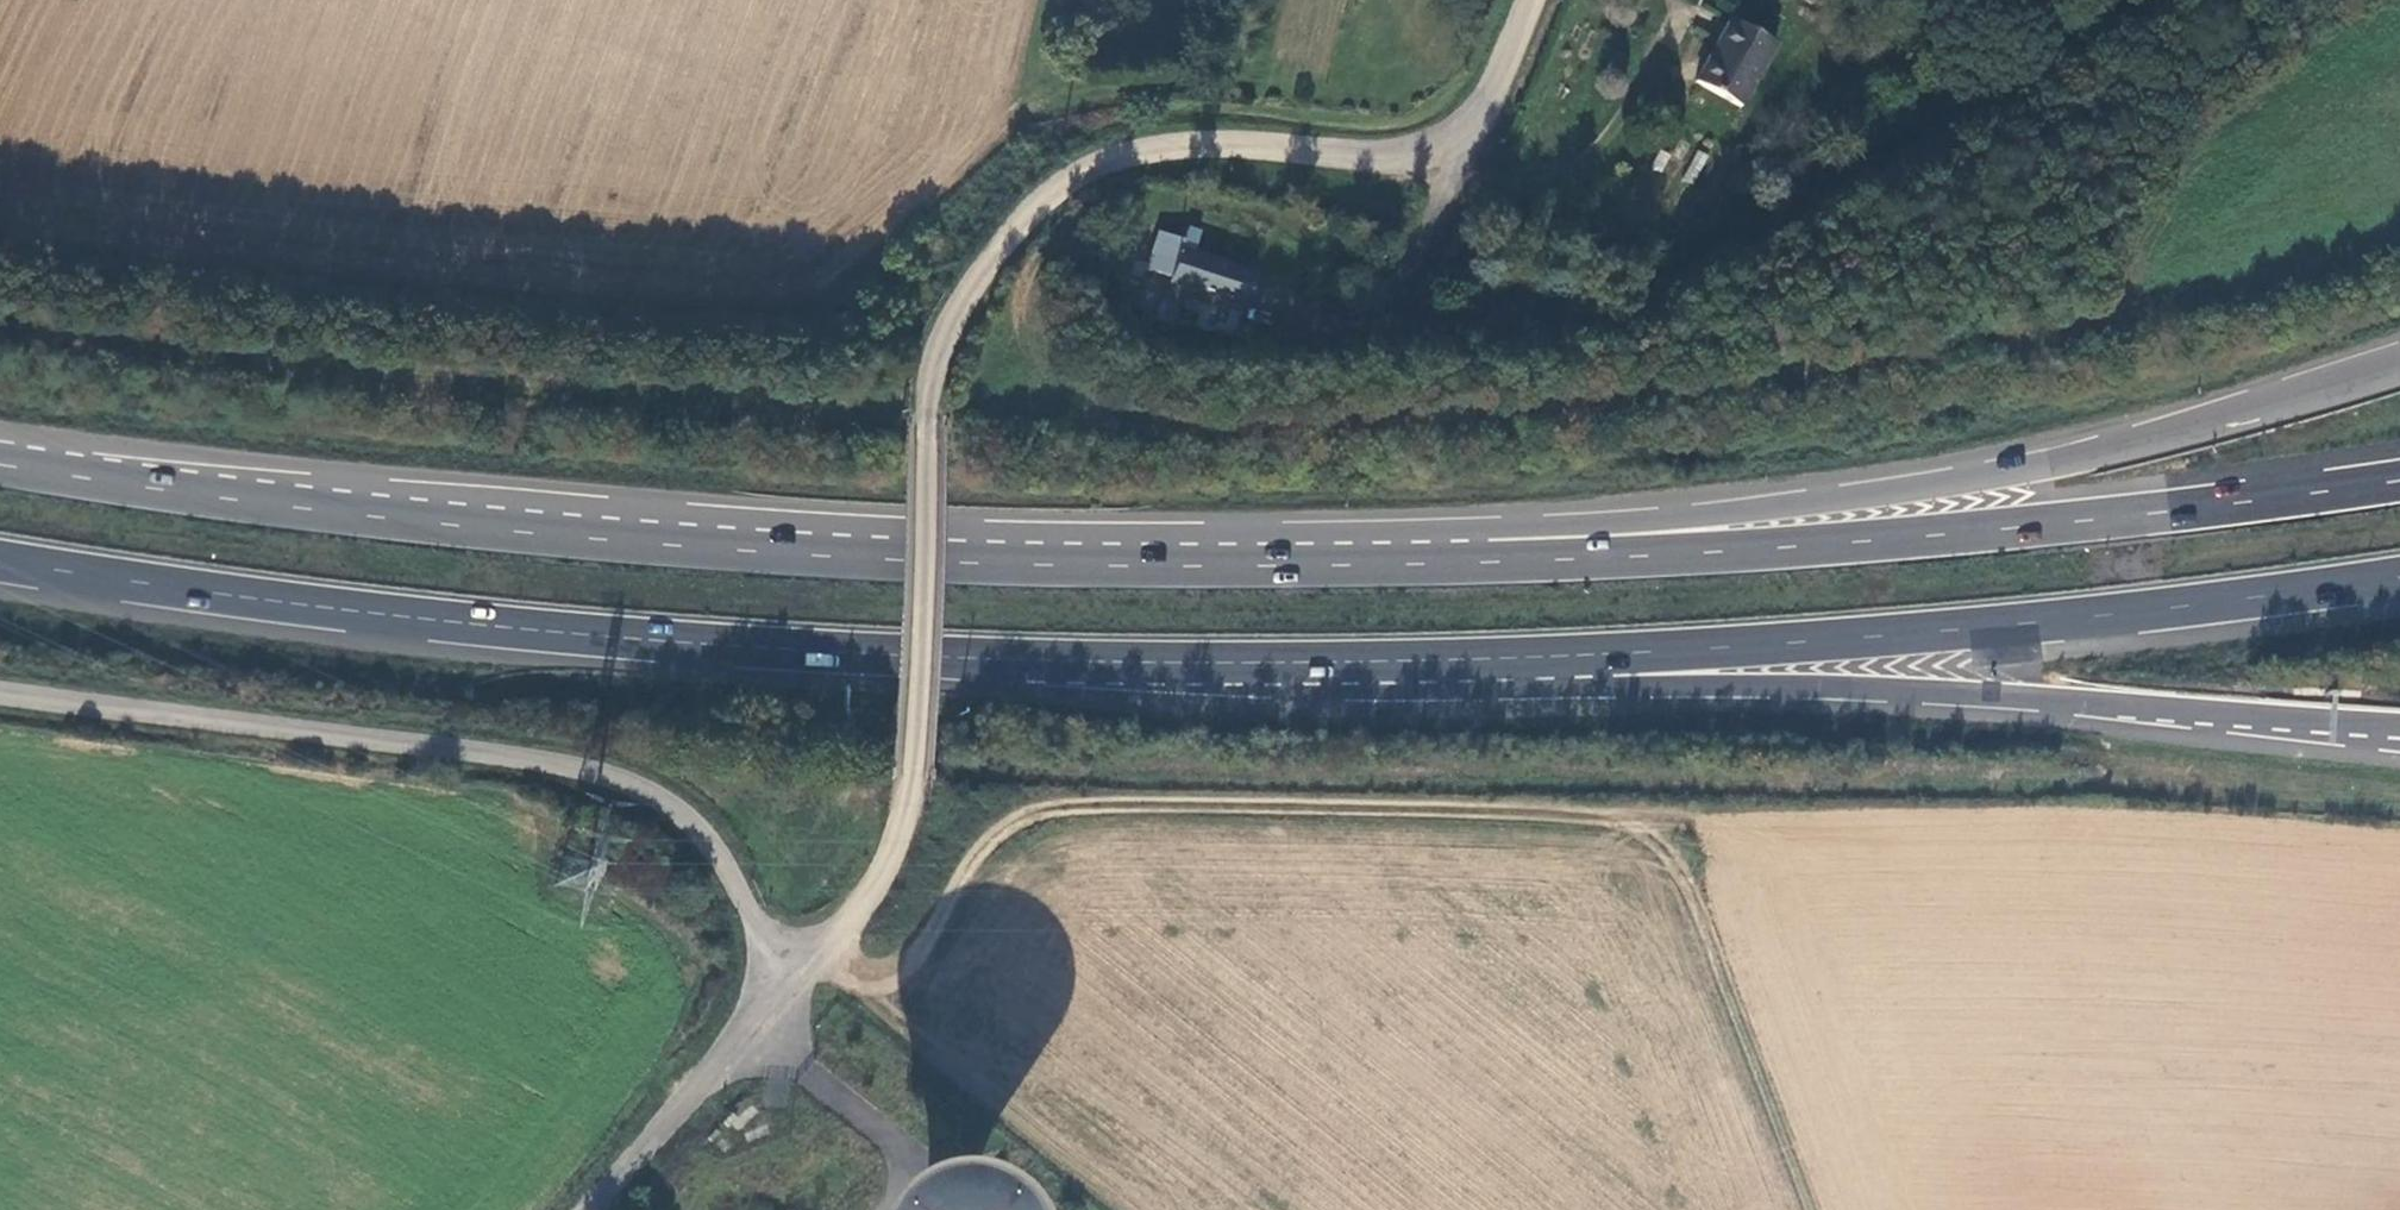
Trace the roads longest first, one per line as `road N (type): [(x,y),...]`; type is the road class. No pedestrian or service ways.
road 1 (trunk): [(2399,364),(1992,478),(1820,504),(1599,523),(823,553)]
road 2 (trunk): [(2399,481),(1713,552),(1251,564),(823,553)]
road 3 (trunk): [(1018,658),(1618,653),(1877,635),(2399,577)]
road 4 (trunk): [(1018,658),(1350,682),(1869,687),(2399,724)]
road 5 (unclassified): [(1533,0),(1498,86),(1477,122),(1450,144),(1399,156),(1161,147),(1082,175),(1047,200),(992,262),(935,362),(912,776)]
road 6 (trunk): [(0,558),(358,611),(820,650),(1018,658)]
road 7 (unclassified): [(0,691),(595,772),(675,808),(700,831),(736,884),(783,984)]
road 8 (trunk): [(823,553),(365,516),(0,461)]
road 9 (track): [(1649,815),(1696,898),(1813,1209)]
road 10 (unclassified): [(590,1209),(783,984)]
road 11 (unclassified): [(783,984),(864,901),(897,839),(912,776)]

